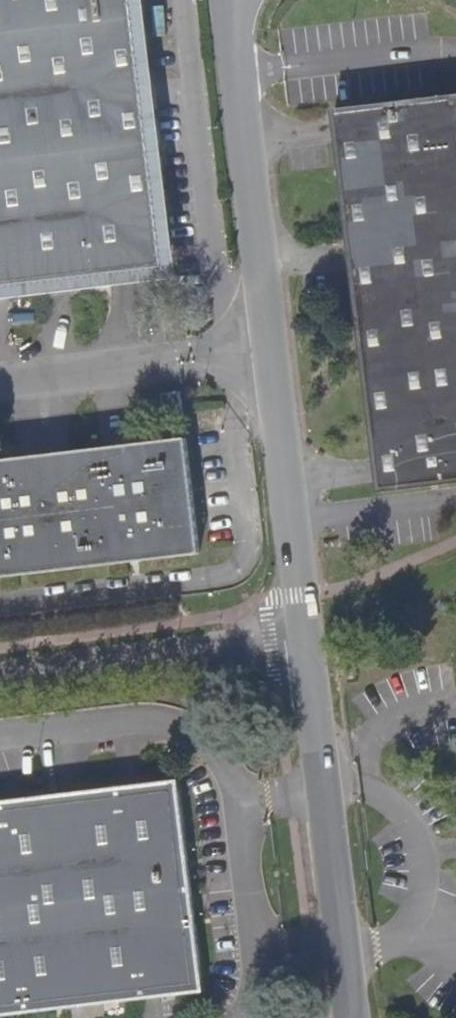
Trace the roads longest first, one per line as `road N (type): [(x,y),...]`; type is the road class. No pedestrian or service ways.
road 1 (unclassified): [(303,639),(351,1017)]
road 2 (unclassified): [(184,0),(216,273),(273,353)]
road 3 (unclassified): [(231,0),(273,353)]
road 4 (unclassified): [(303,639),(0,678)]
road 5 (unclassified): [(273,353),(303,639)]
road 6 (unclassified): [(273,353),(0,385)]

